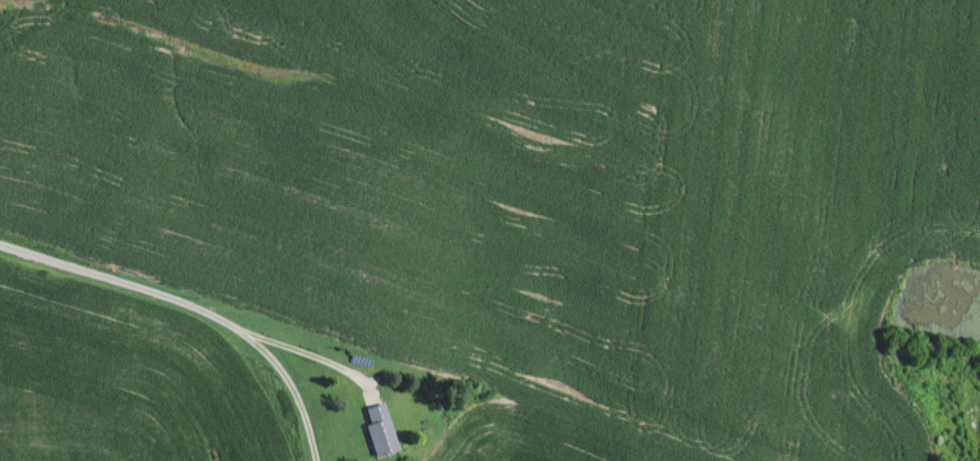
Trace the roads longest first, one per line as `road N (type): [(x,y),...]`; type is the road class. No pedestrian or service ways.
road 1 (residential): [(0,252),(161,289),(228,321),(263,347),(291,385),(318,460)]

